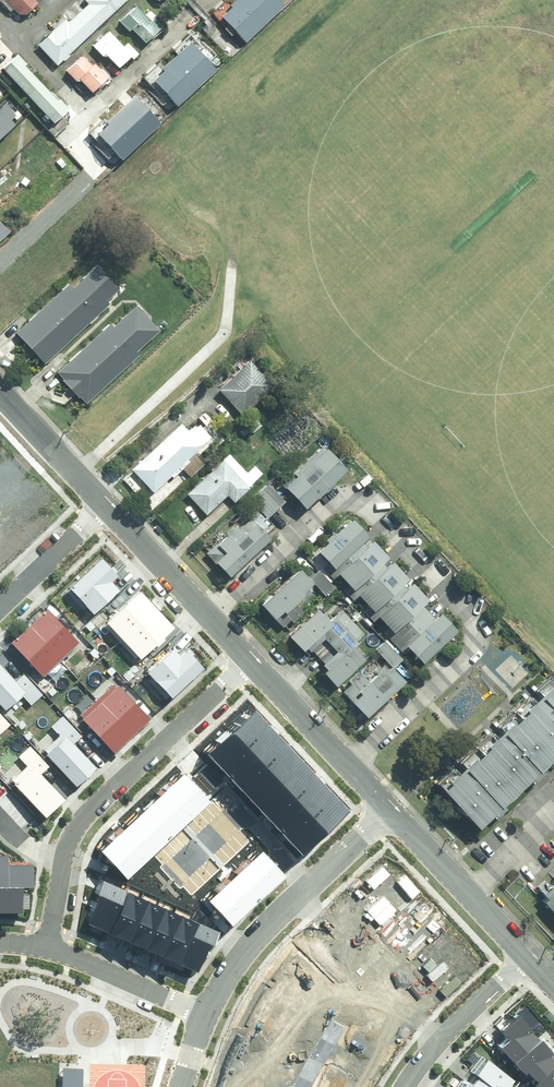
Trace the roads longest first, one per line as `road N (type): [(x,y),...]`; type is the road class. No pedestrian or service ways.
road 1 (residential): [(349,762),(468,652),(473,633),(464,610),(368,514),(346,503),(319,513),(213,614)]
road 2 (residential): [(47,944),(62,860),(82,816),(253,657)]
road 3 (residential): [(206,1011),(247,947),(391,805)]
road 4 (residential): [(530,957),(449,1029),(403,1086)]
road 5 (residential): [(206,1011),(47,944)]
road 6 (residential): [(0,391),(109,503)]
road 7 (residential): [(109,503),(213,614)]
road 8 (residential): [(0,604),(109,503)]
road 9 (residential): [(253,657),(349,762)]

